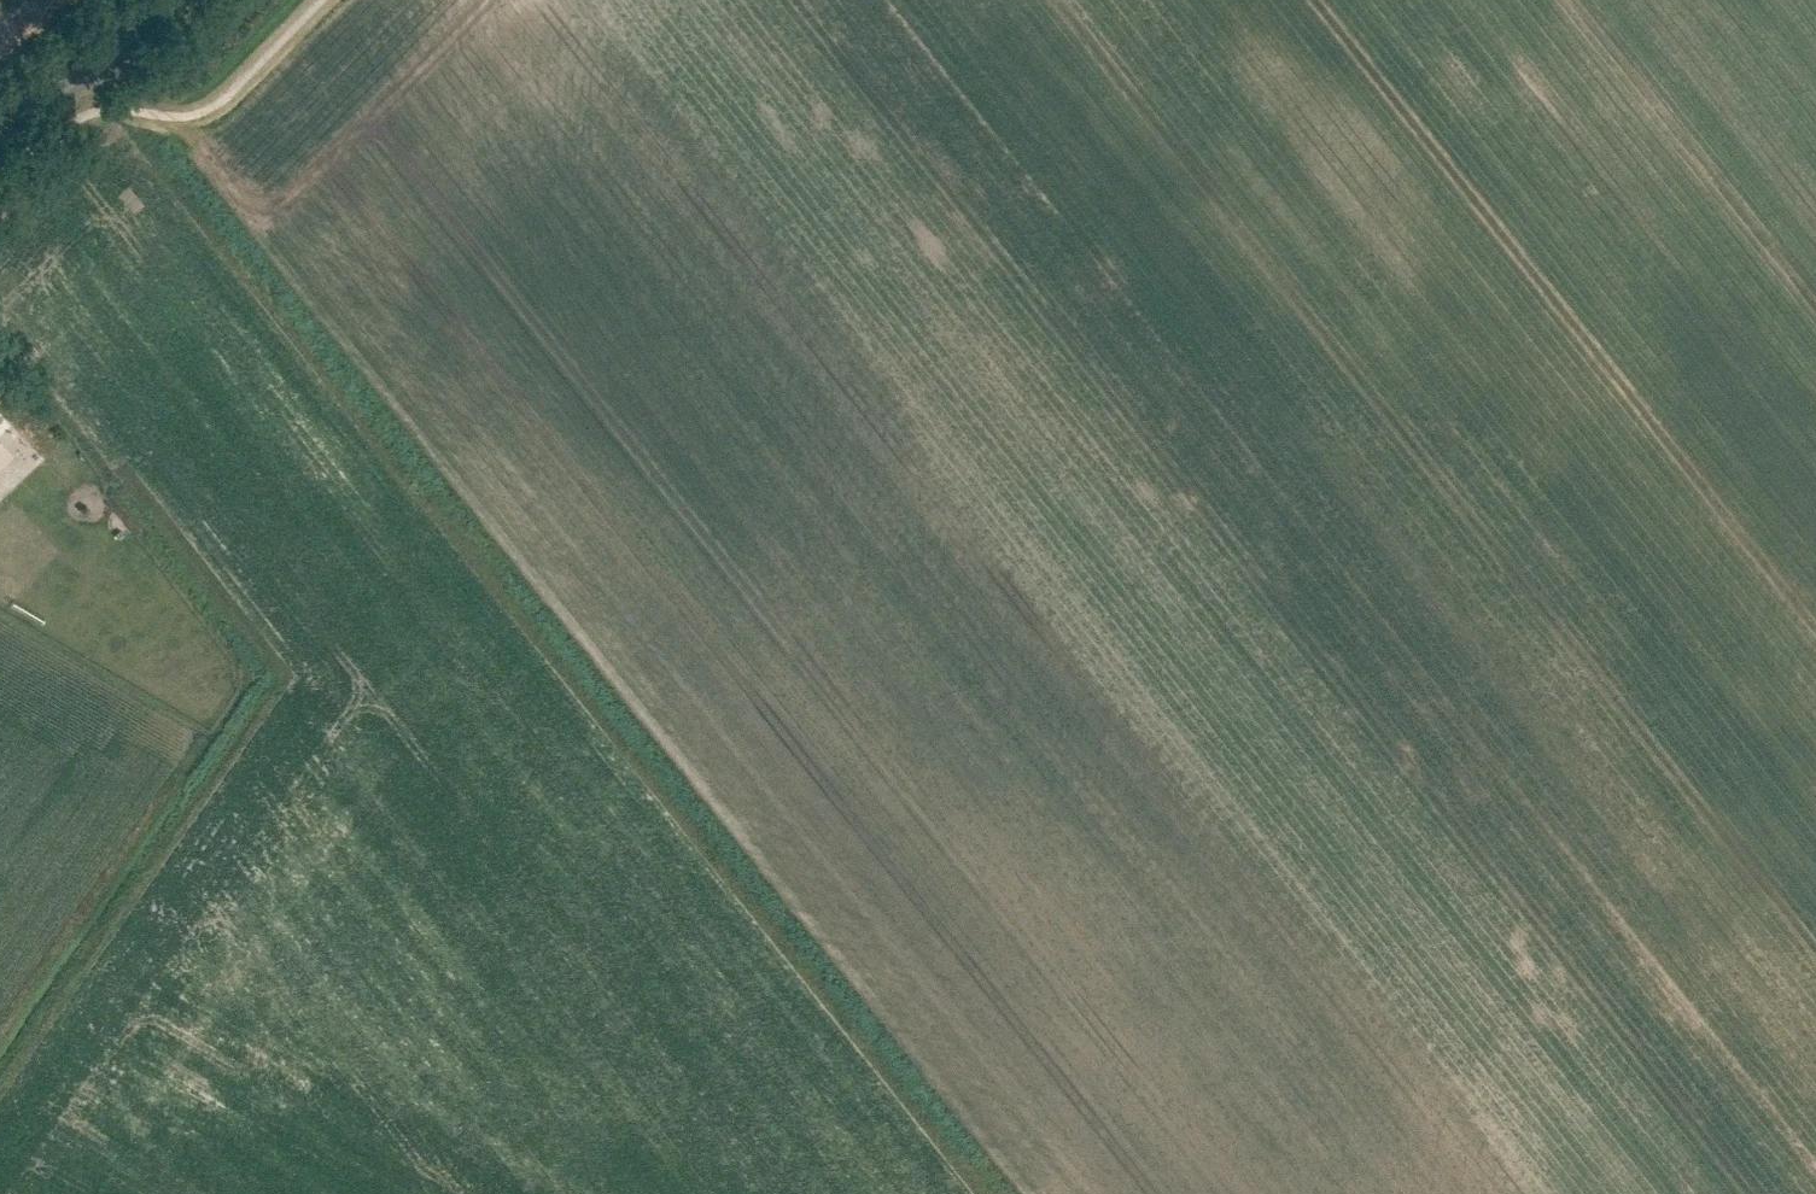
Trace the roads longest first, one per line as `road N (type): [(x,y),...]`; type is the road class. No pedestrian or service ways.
road 1 (tertiary): [(177,0),(145,32),(0,129)]

